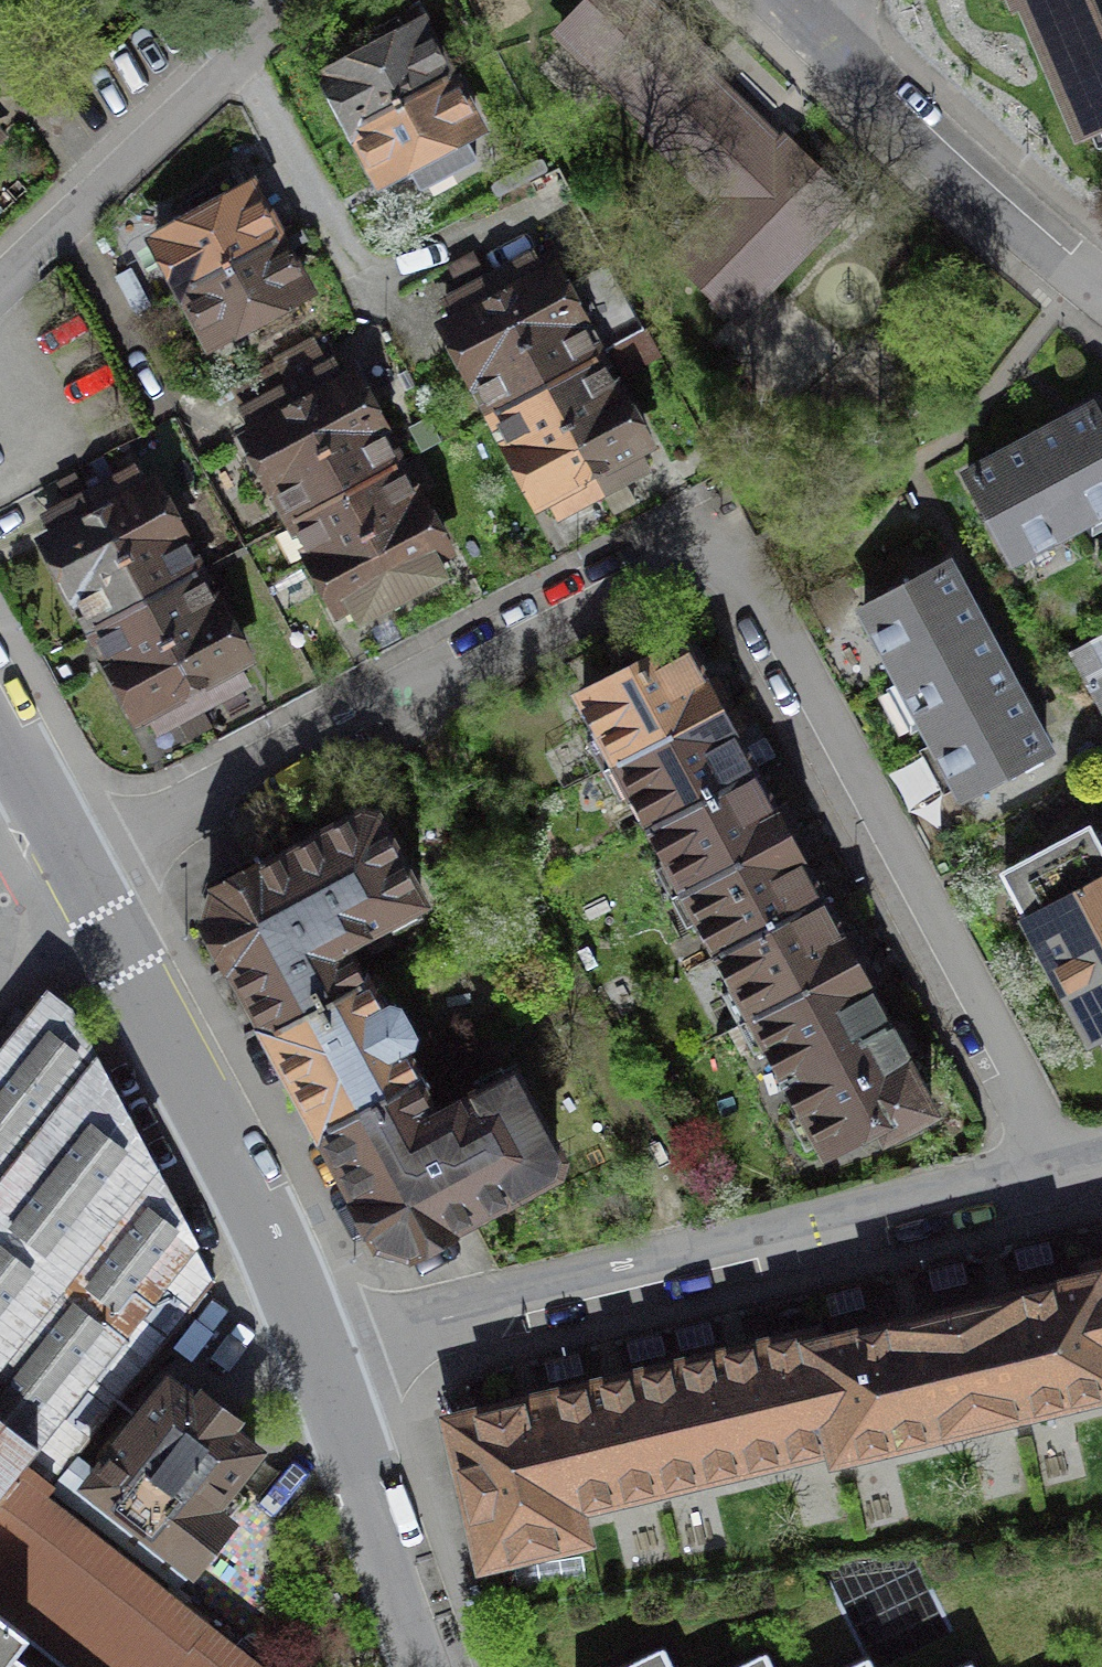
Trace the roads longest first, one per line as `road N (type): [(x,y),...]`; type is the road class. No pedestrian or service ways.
road 1 (residential): [(77,871),(650,564),(686,551),(711,552),(744,579),(1068,1170)]
road 2 (residential): [(320,1352),(1068,1170)]
road 3 (residential): [(320,1352),(77,871)]
road 4 (residential): [(1101,289),(984,192),(787,0)]
road 5 (residential): [(0,291),(274,28)]
road 6 (residential): [(427,1666),(320,1352)]
road 7 (residential): [(77,871),(0,728)]

